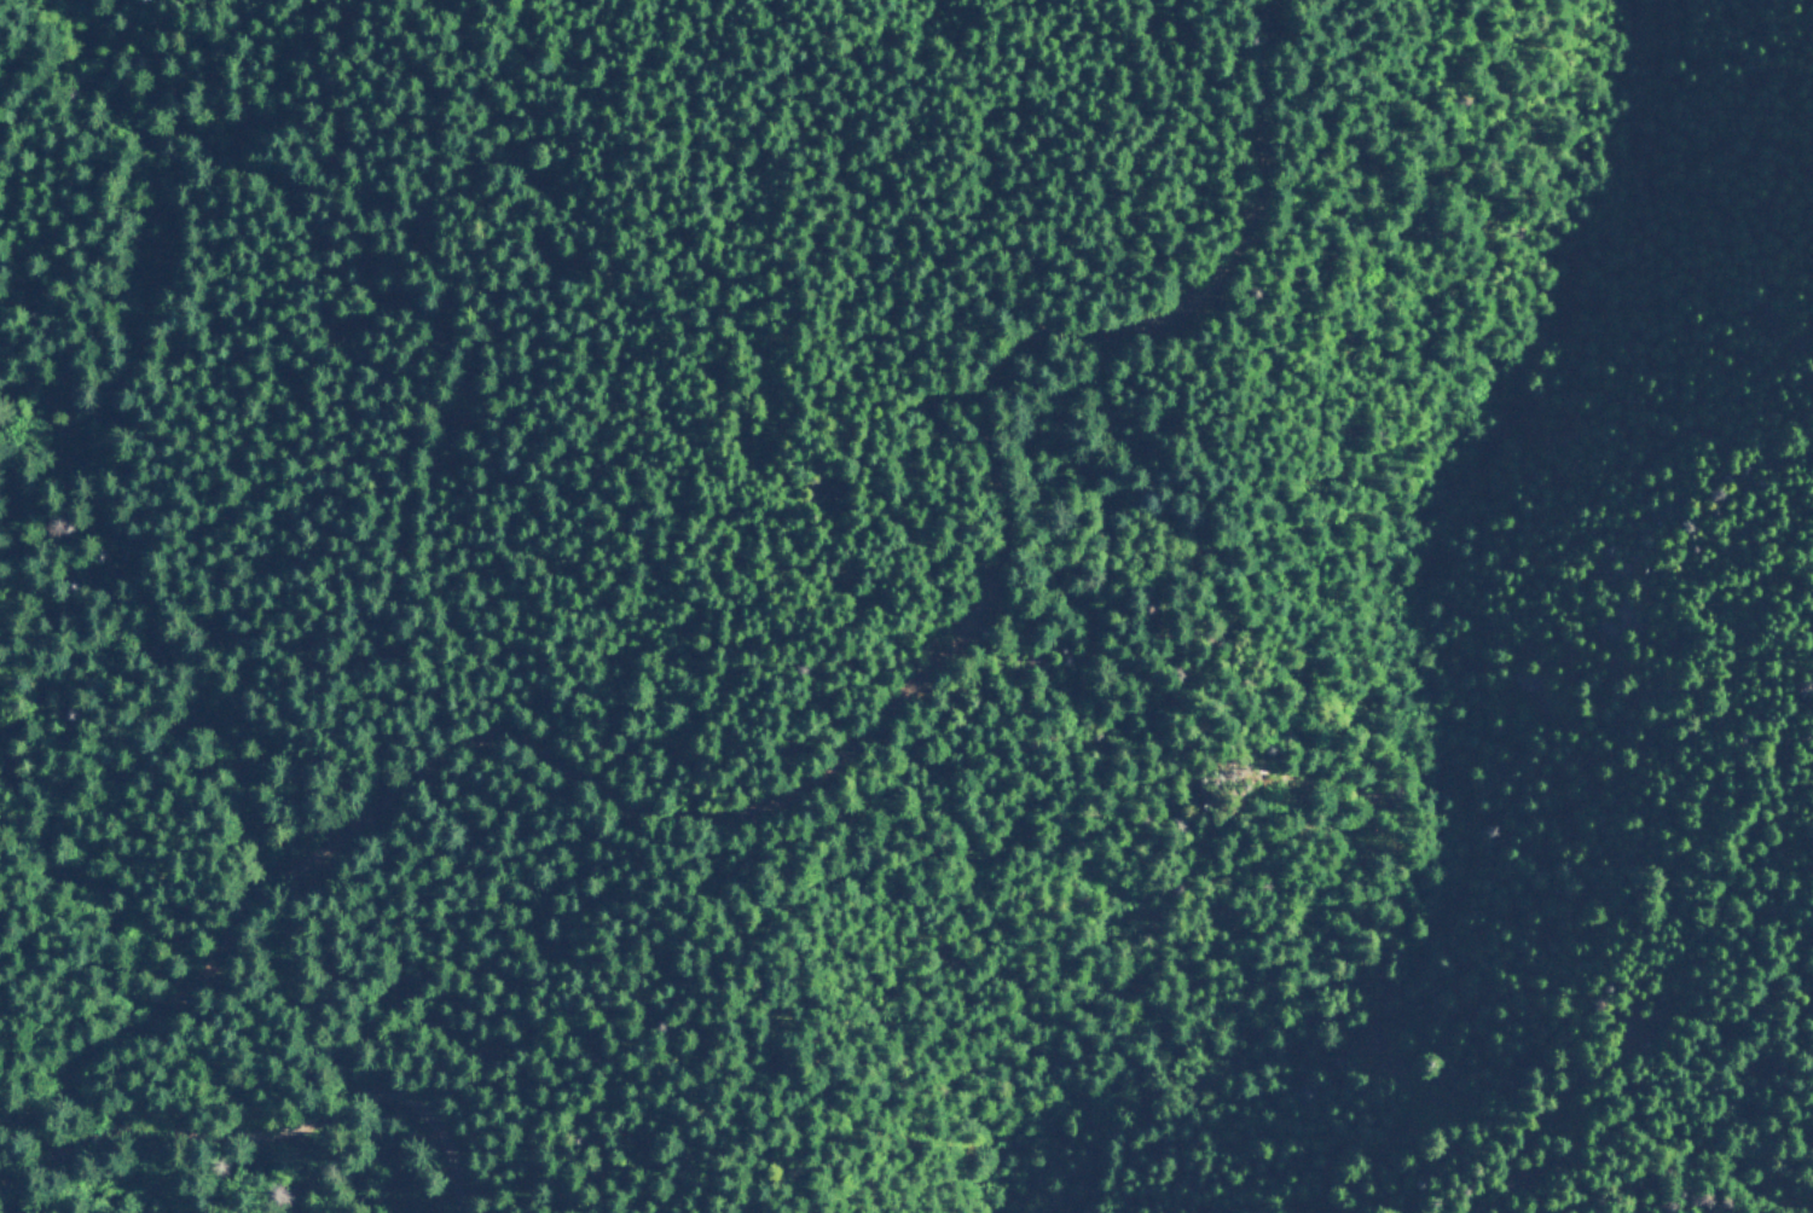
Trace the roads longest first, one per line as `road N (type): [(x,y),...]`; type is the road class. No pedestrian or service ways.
road 1 (track): [(0,1120),(133,1025),(279,866),(423,772),(532,743),(622,808),(751,807),(891,690),(973,597),(965,413),(996,343),(1145,324),(1238,202),(1197,0)]
road 2 (track): [(445,1212),(430,1099),(311,1136),(42,1160),(0,1177)]
road 3 (track): [(1780,1212),(1711,1189),(1655,1183)]

